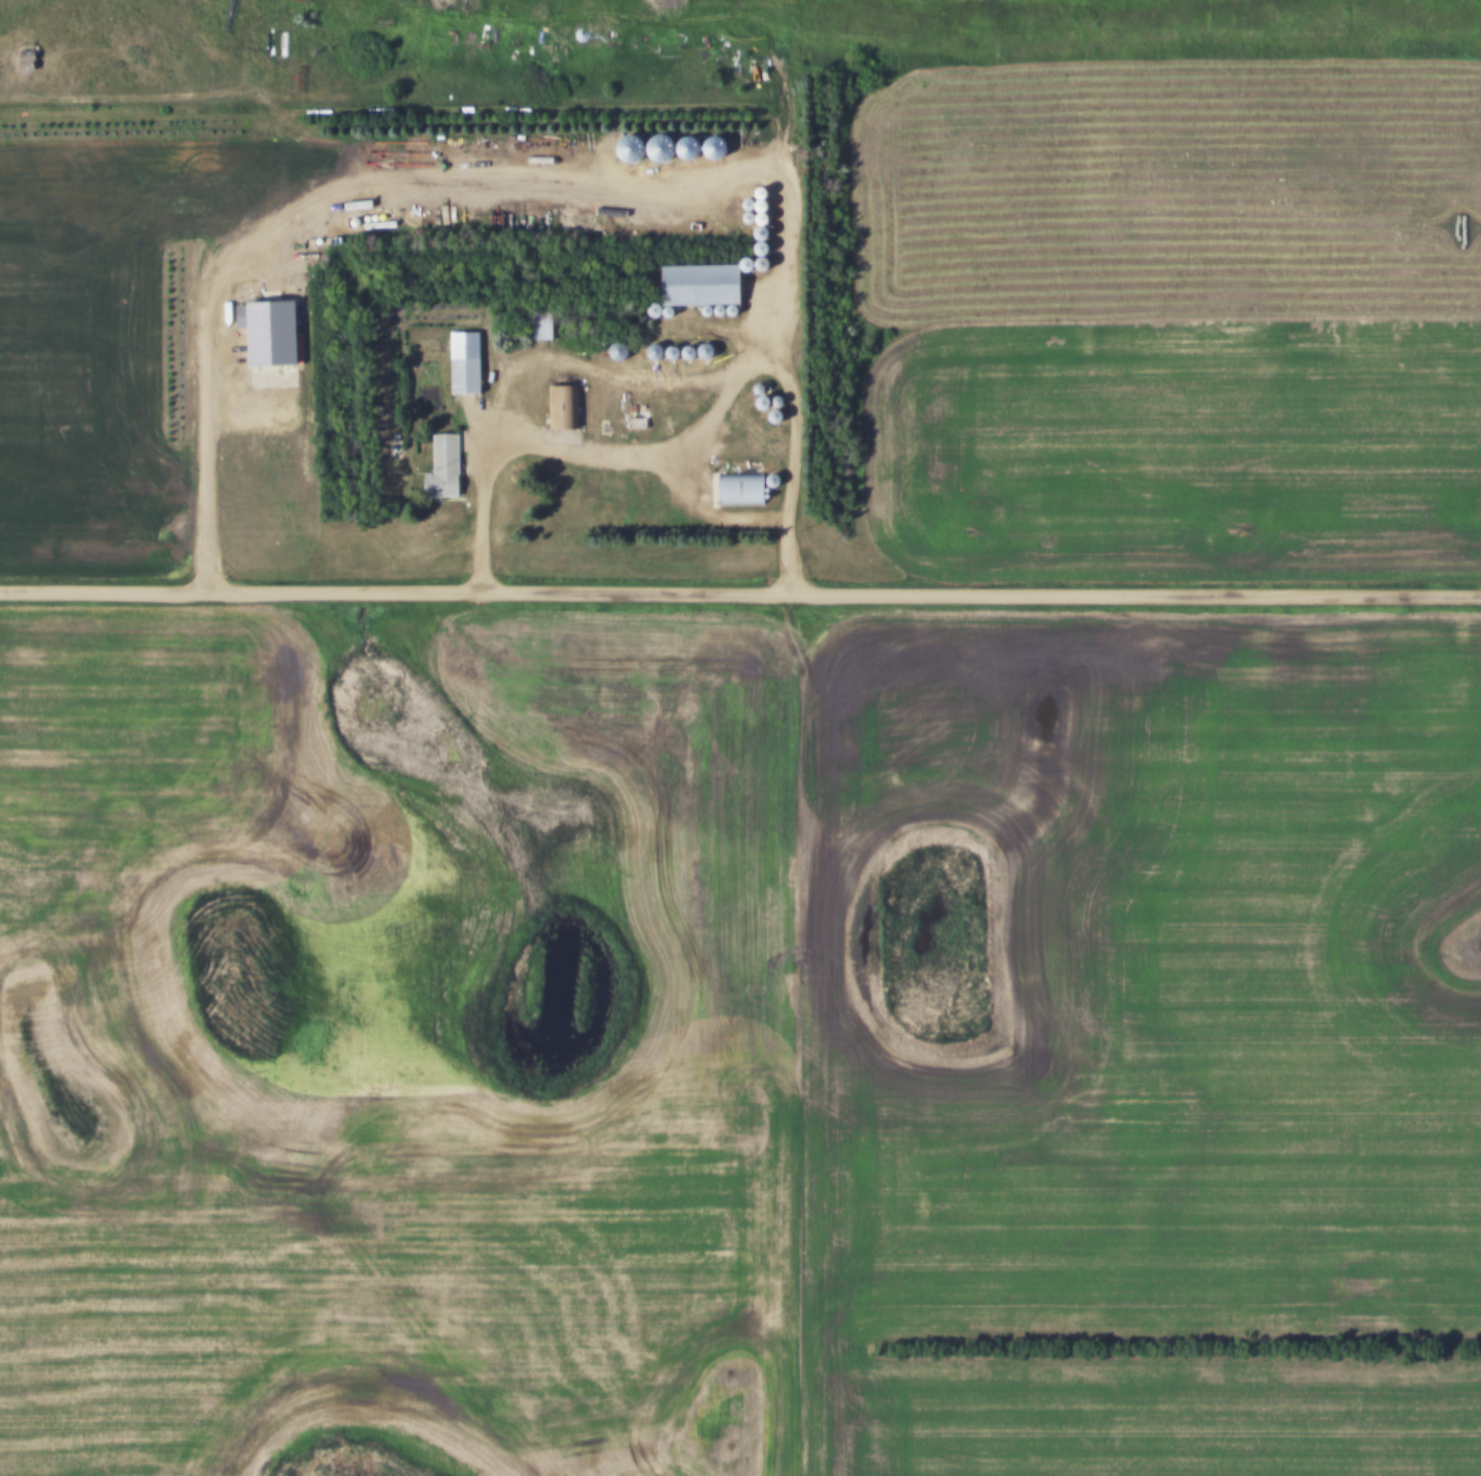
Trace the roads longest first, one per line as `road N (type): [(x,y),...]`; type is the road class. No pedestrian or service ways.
road 1 (residential): [(0,588),(1480,593)]
road 2 (track): [(783,182),(782,67),(750,34),(701,16),(611,2),(500,7),(395,0)]

